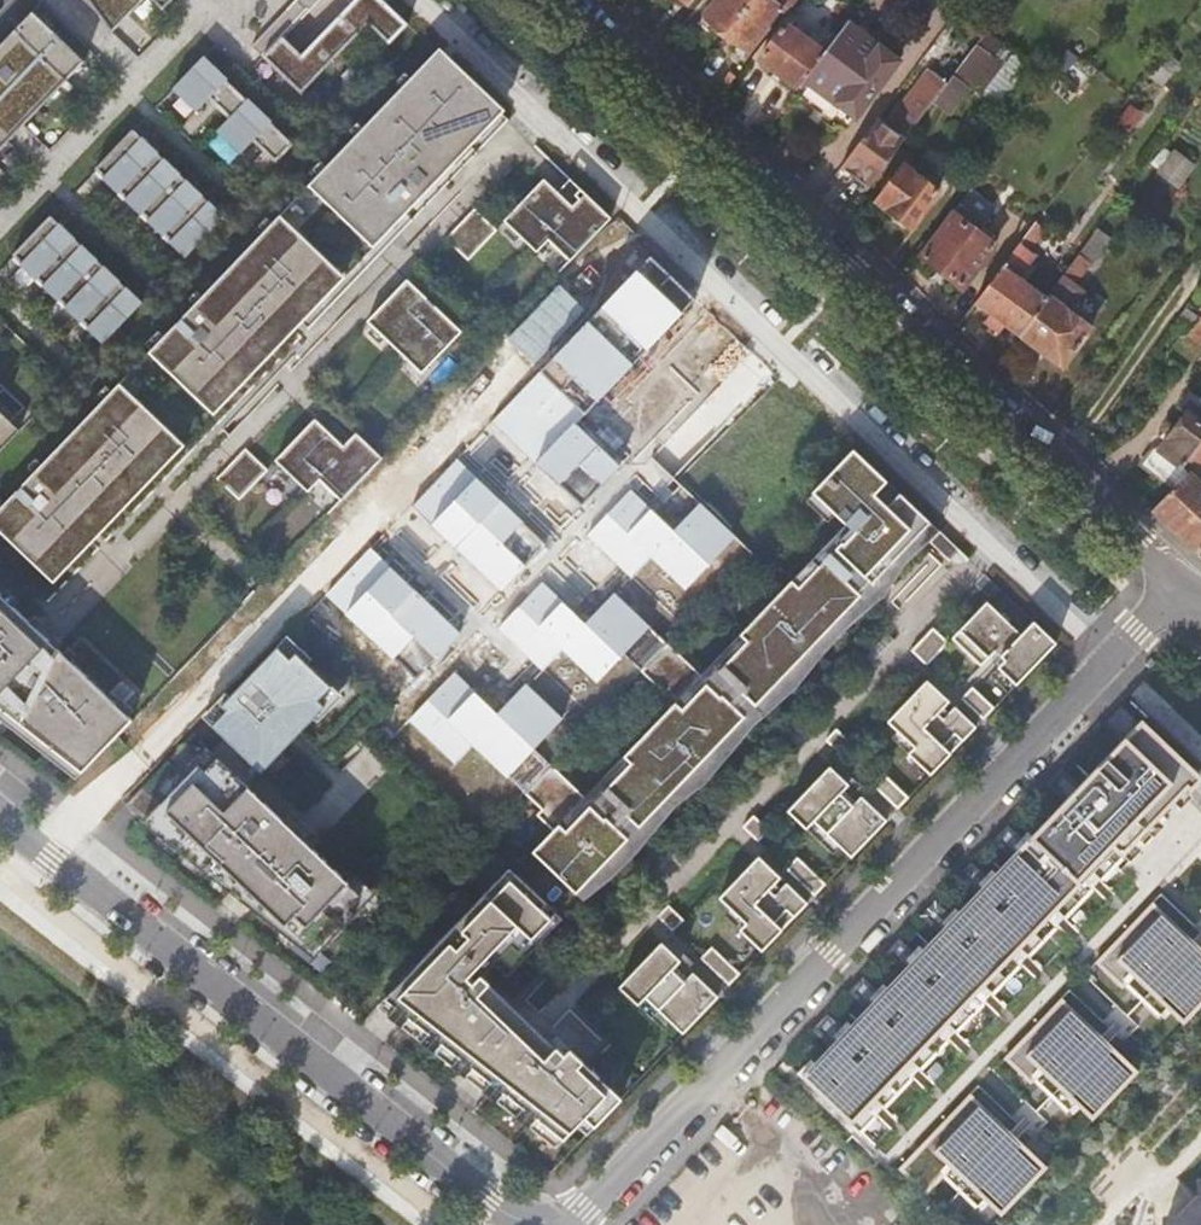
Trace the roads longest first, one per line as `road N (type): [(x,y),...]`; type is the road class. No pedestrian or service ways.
road 1 (residential): [(1104,658),(424,0)]
road 2 (residential): [(1180,575),(573,0)]
road 3 (residential): [(569,1224),(1104,658)]
road 4 (residential): [(528,1224),(0,818)]

